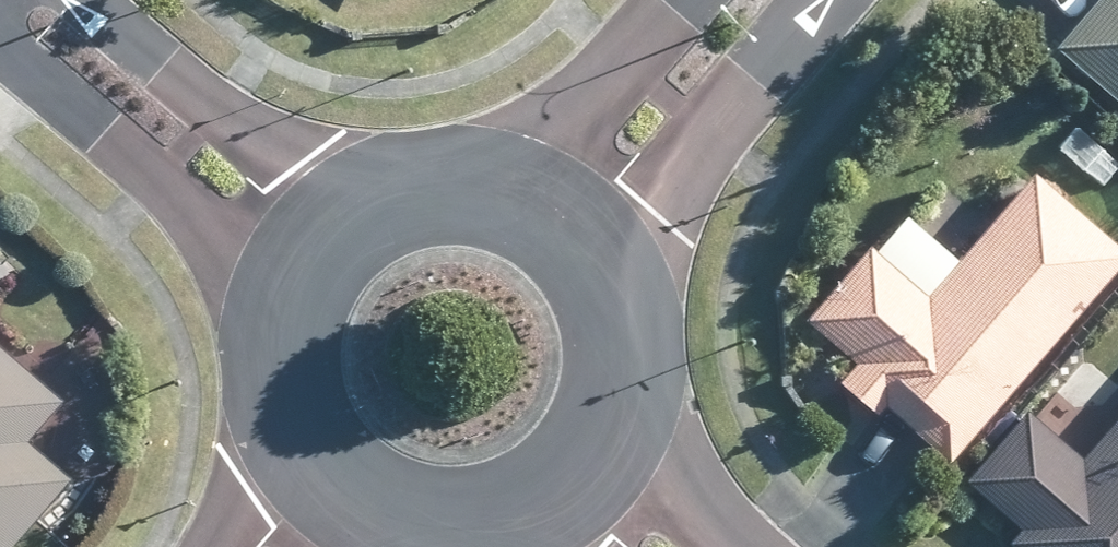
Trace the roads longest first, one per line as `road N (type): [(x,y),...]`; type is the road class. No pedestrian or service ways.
road 1 (residential): [(8,0),(310,260)]
road 2 (residential): [(558,224),(754,0)]
road 3 (residential): [(310,260),(340,224),(380,198),(425,184),(473,184),(518,198),(558,224)]
road 4 (residential): [(558,224),(597,277),(611,341),(600,405),(563,460)]
road 5 (residential): [(563,460),(524,488),(479,504),(431,506),(385,493),(344,468)]
road 6 (residential): [(344,468),(307,424),(288,370),(289,313),(310,260)]
road 7 (residential): [(563,460),(651,546)]

